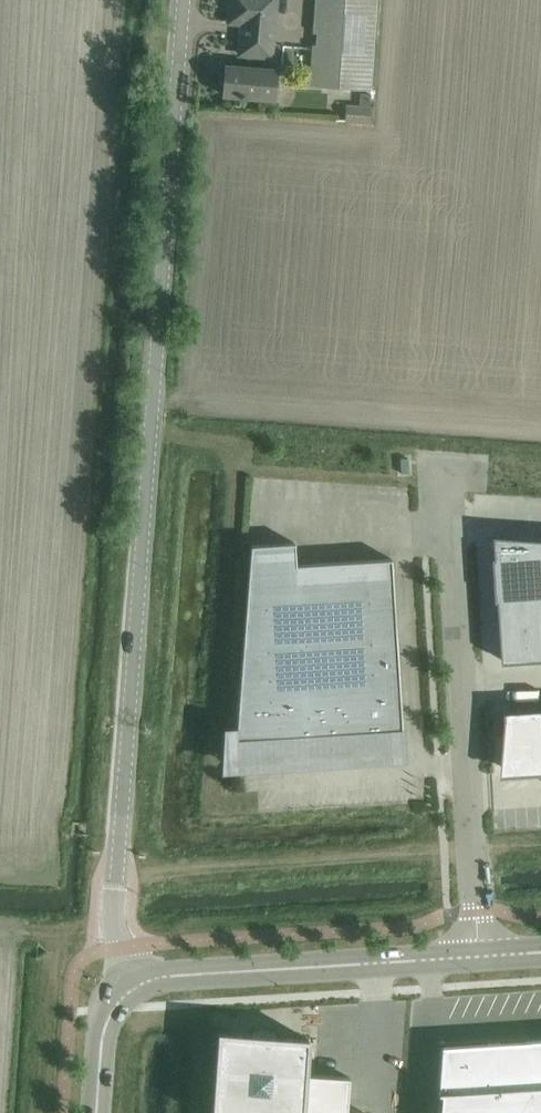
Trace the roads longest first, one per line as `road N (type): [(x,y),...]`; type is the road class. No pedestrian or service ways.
road 1 (unclassified): [(141,983),(123,948),(116,906),(184,0)]
road 2 (unclassified): [(479,956),(450,463)]
road 3 (secondary): [(479,956),(141,983)]
road 4 (secondary): [(96,1112),(103,1032),(120,1000),(141,983)]

